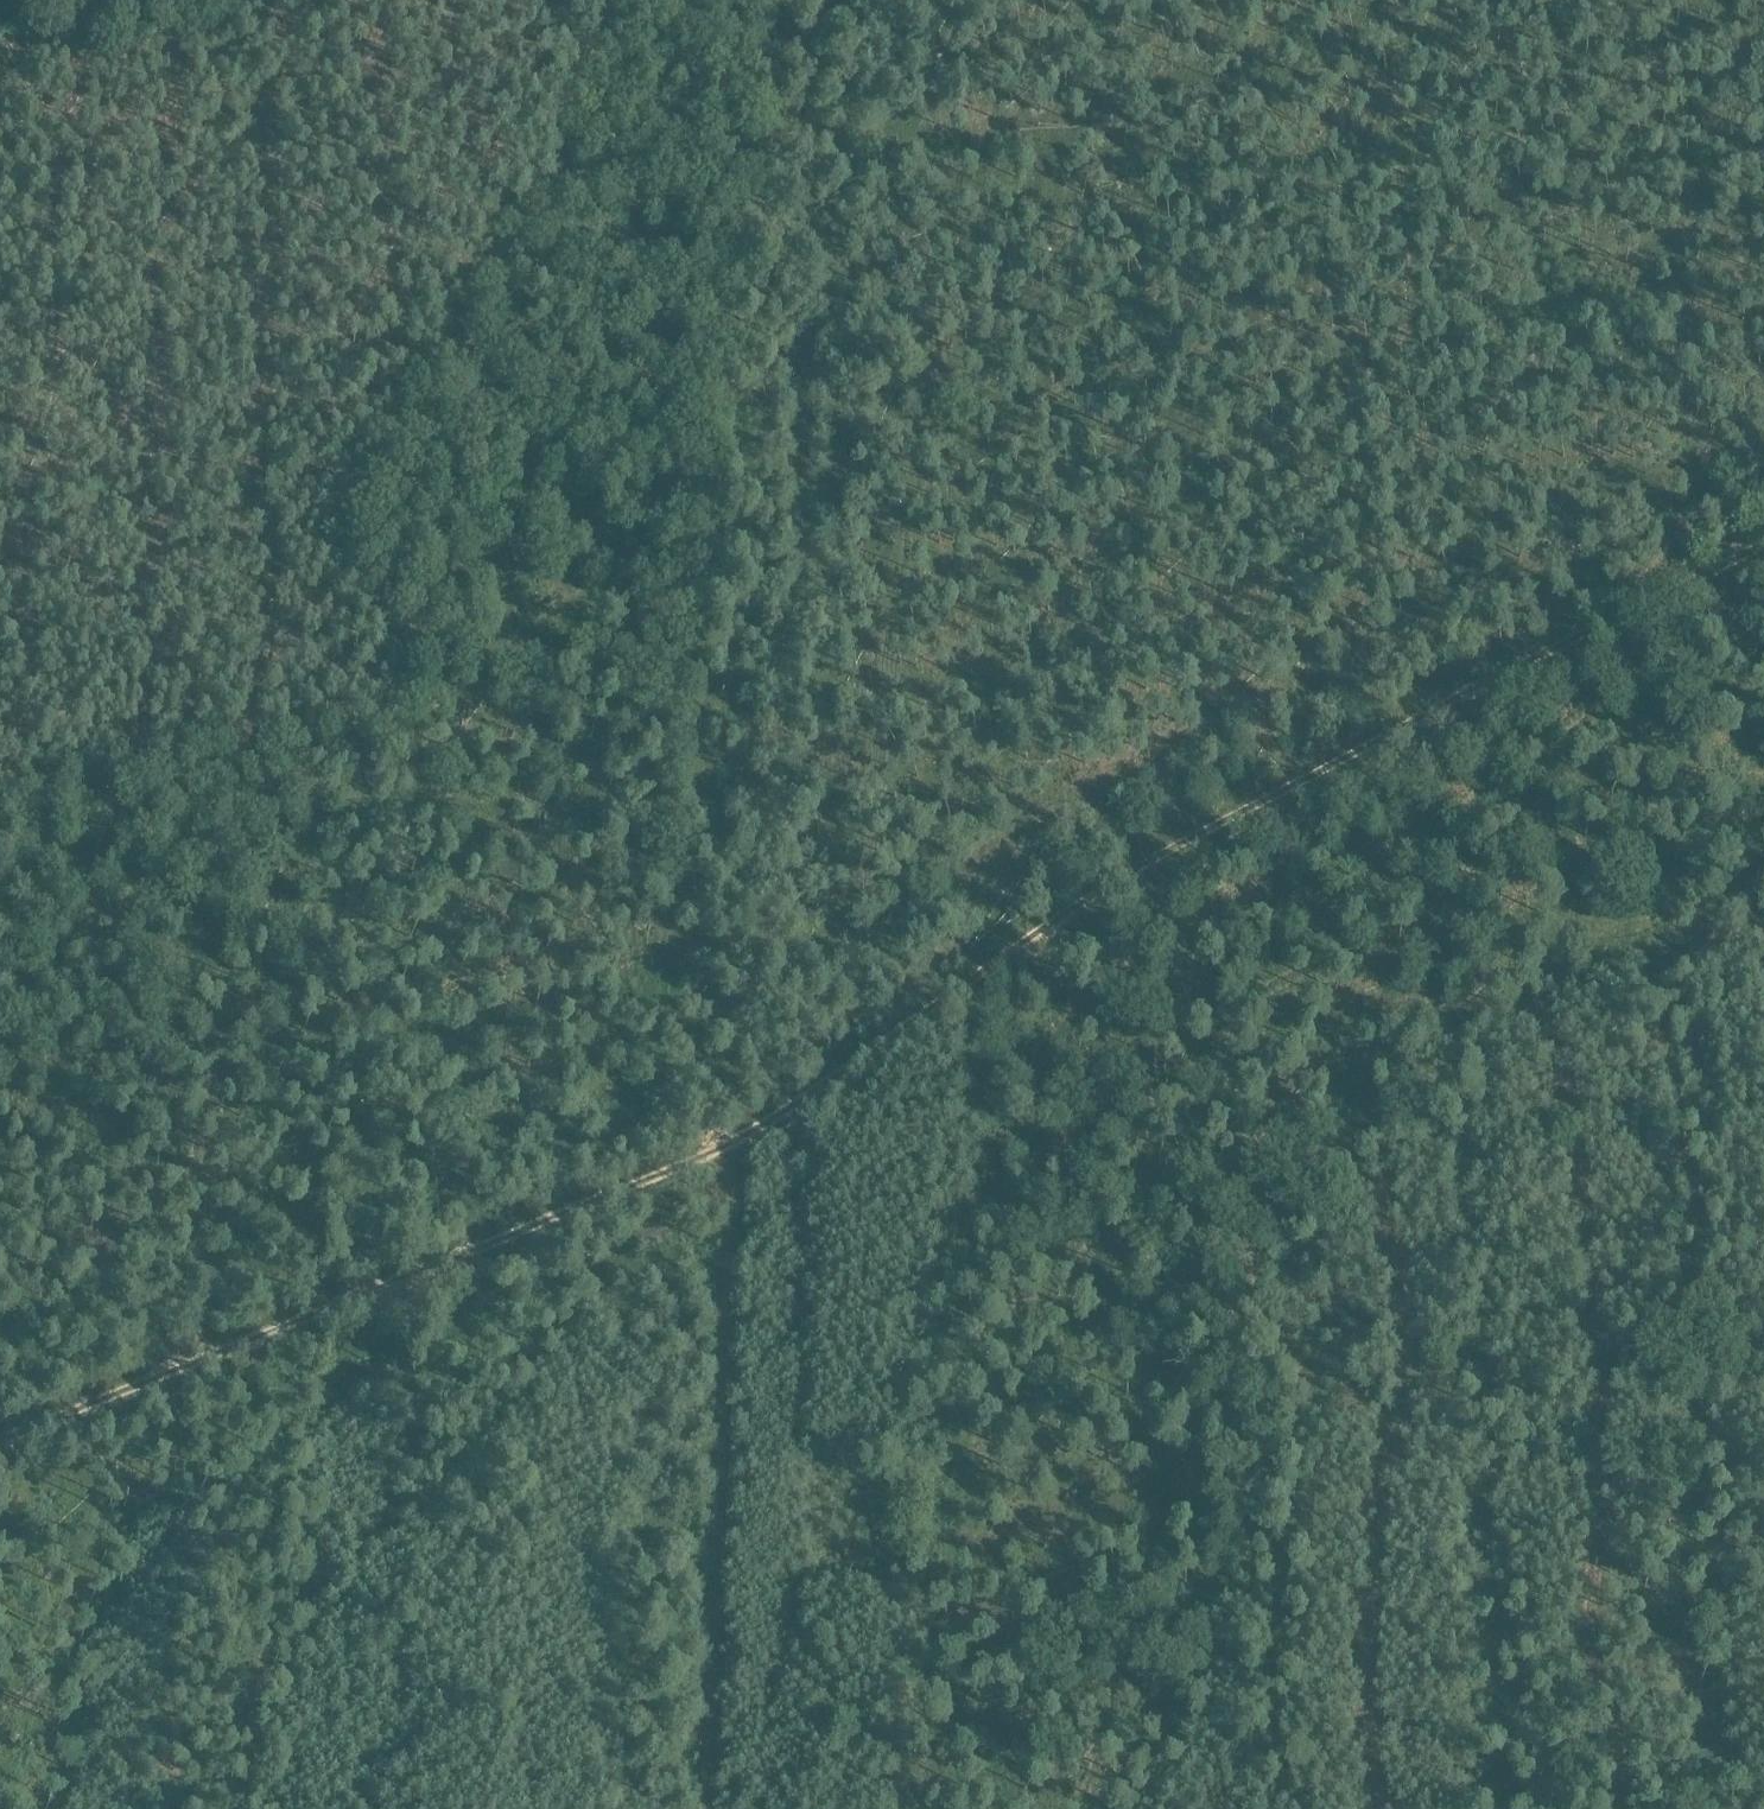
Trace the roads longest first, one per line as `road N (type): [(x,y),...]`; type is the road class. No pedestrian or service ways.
road 1 (track): [(0,1439),(729,1146),(1763,577)]
road 2 (track): [(699,1808),(729,1146)]

